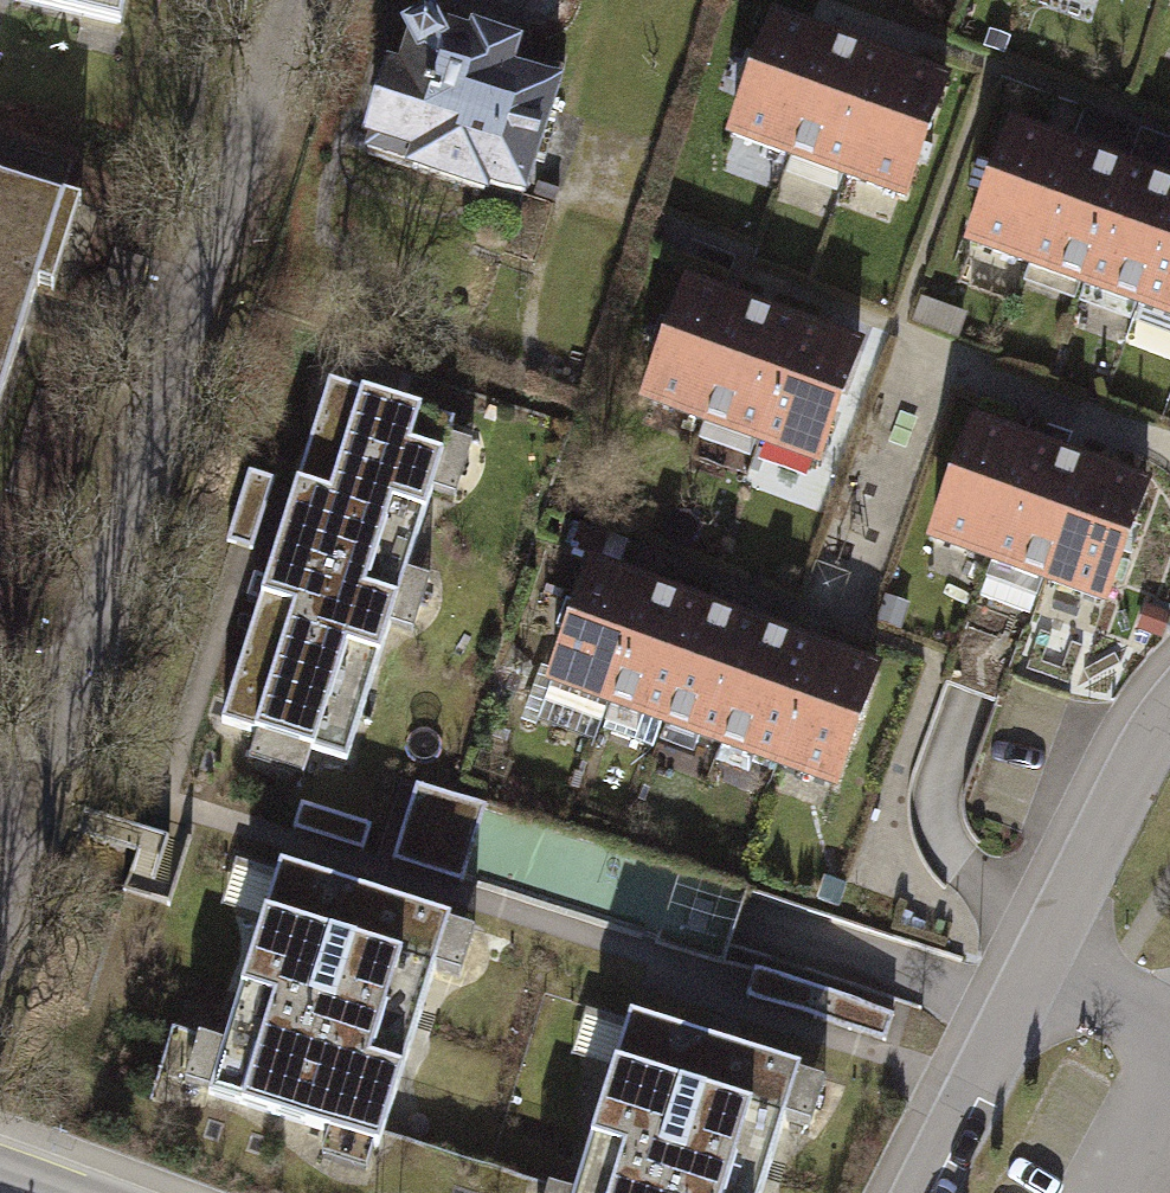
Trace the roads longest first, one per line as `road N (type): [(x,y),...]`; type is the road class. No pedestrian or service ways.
road 1 (residential): [(914,1192),(1169,737)]

